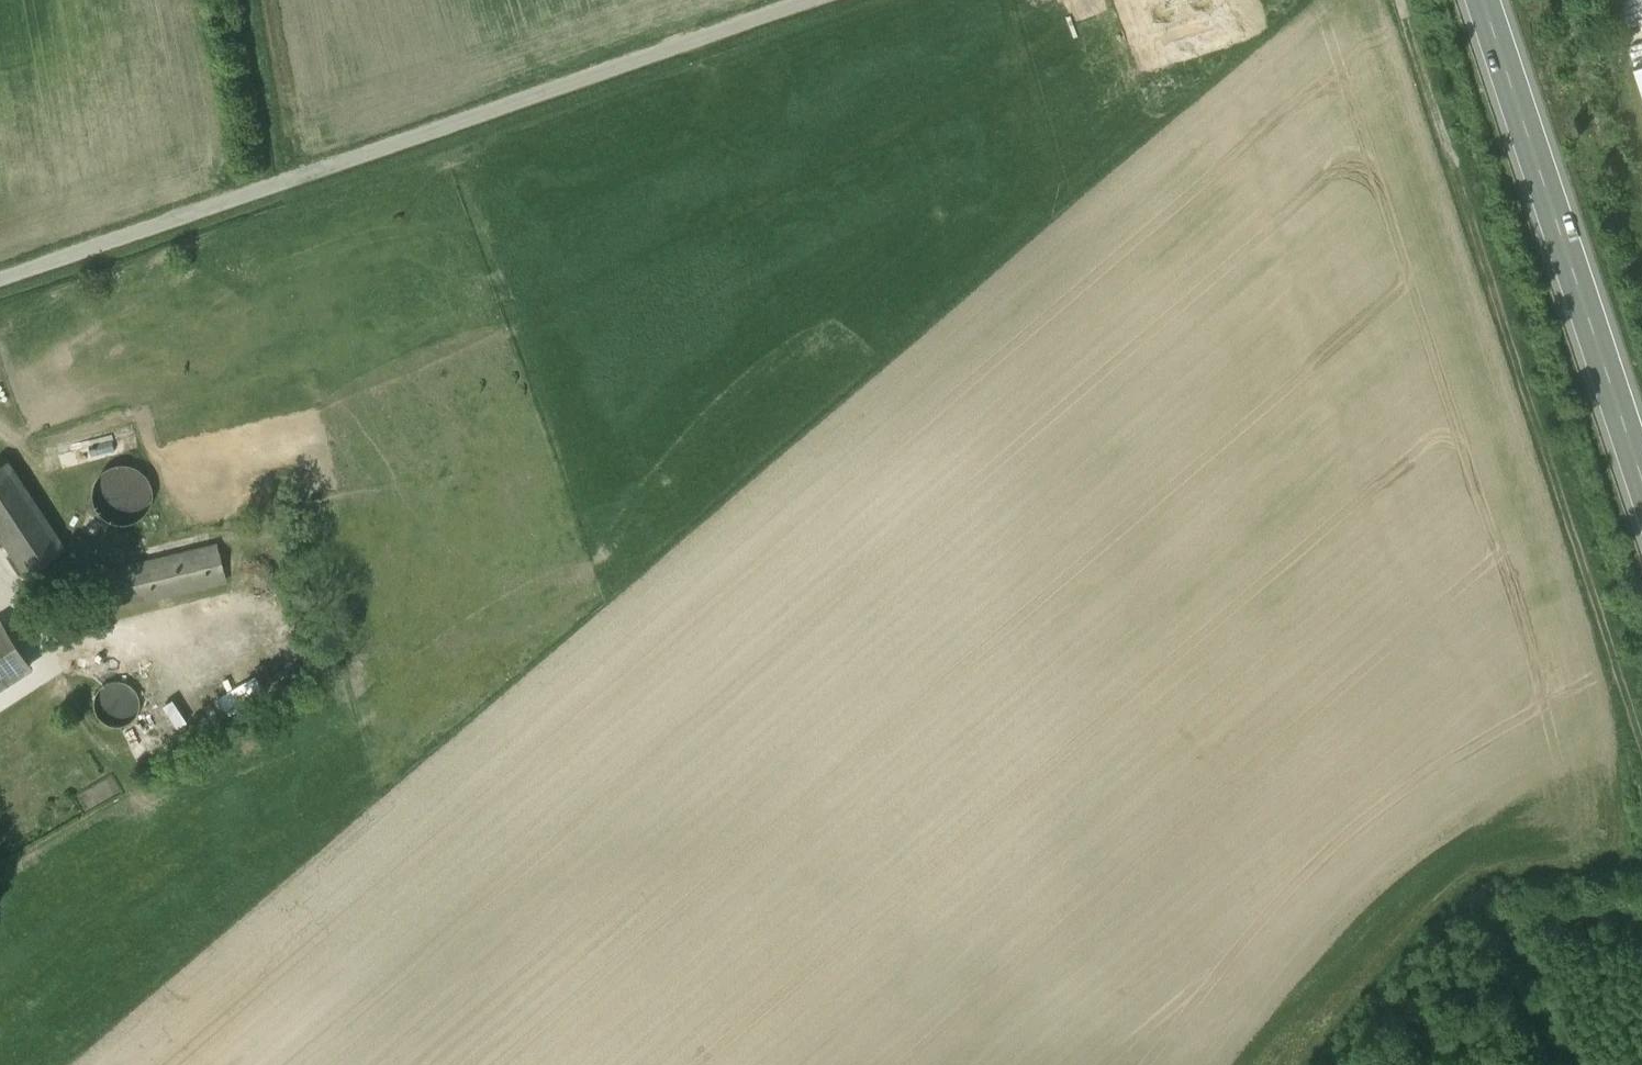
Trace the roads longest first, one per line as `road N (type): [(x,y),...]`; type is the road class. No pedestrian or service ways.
road 1 (unclassified): [(819,0),(0,278)]
road 2 (track): [(1396,0),(1641,752)]
road 3 (secondary): [(1483,0),(1641,476)]

